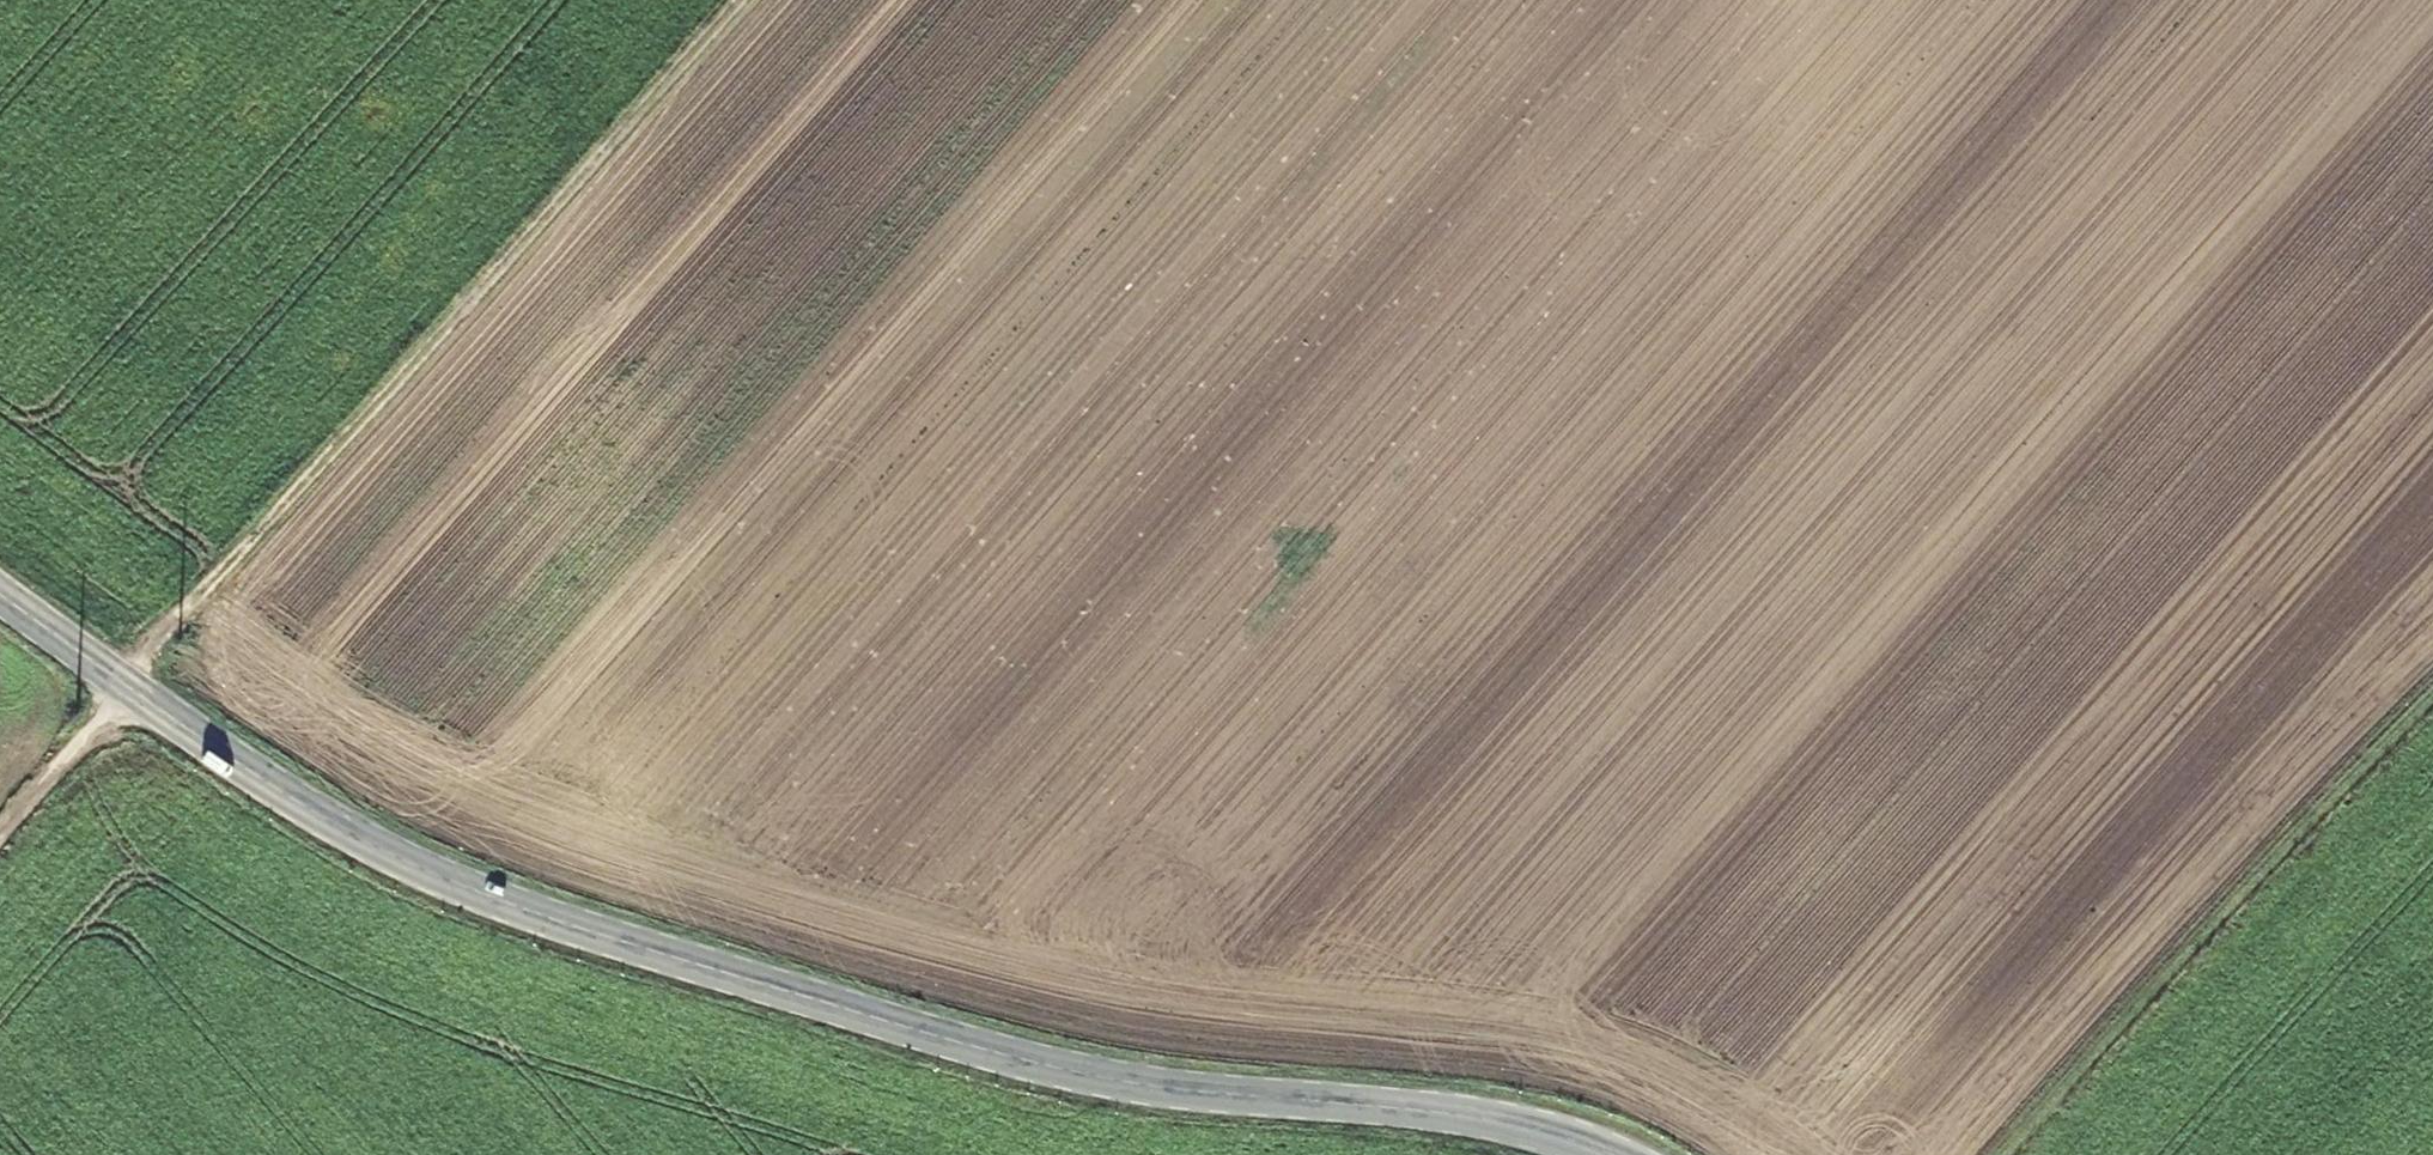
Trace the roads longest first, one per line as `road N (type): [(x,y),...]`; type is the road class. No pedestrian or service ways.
road 1 (tertiary): [(1611,1154),(1503,1122),(1359,1100),(1058,1079),(494,898),(377,847),(288,794),(0,597)]
road 2 (track): [(0,841),(146,654),(736,0)]
road 3 (track): [(1999,1154),(2171,963),(2432,698)]

